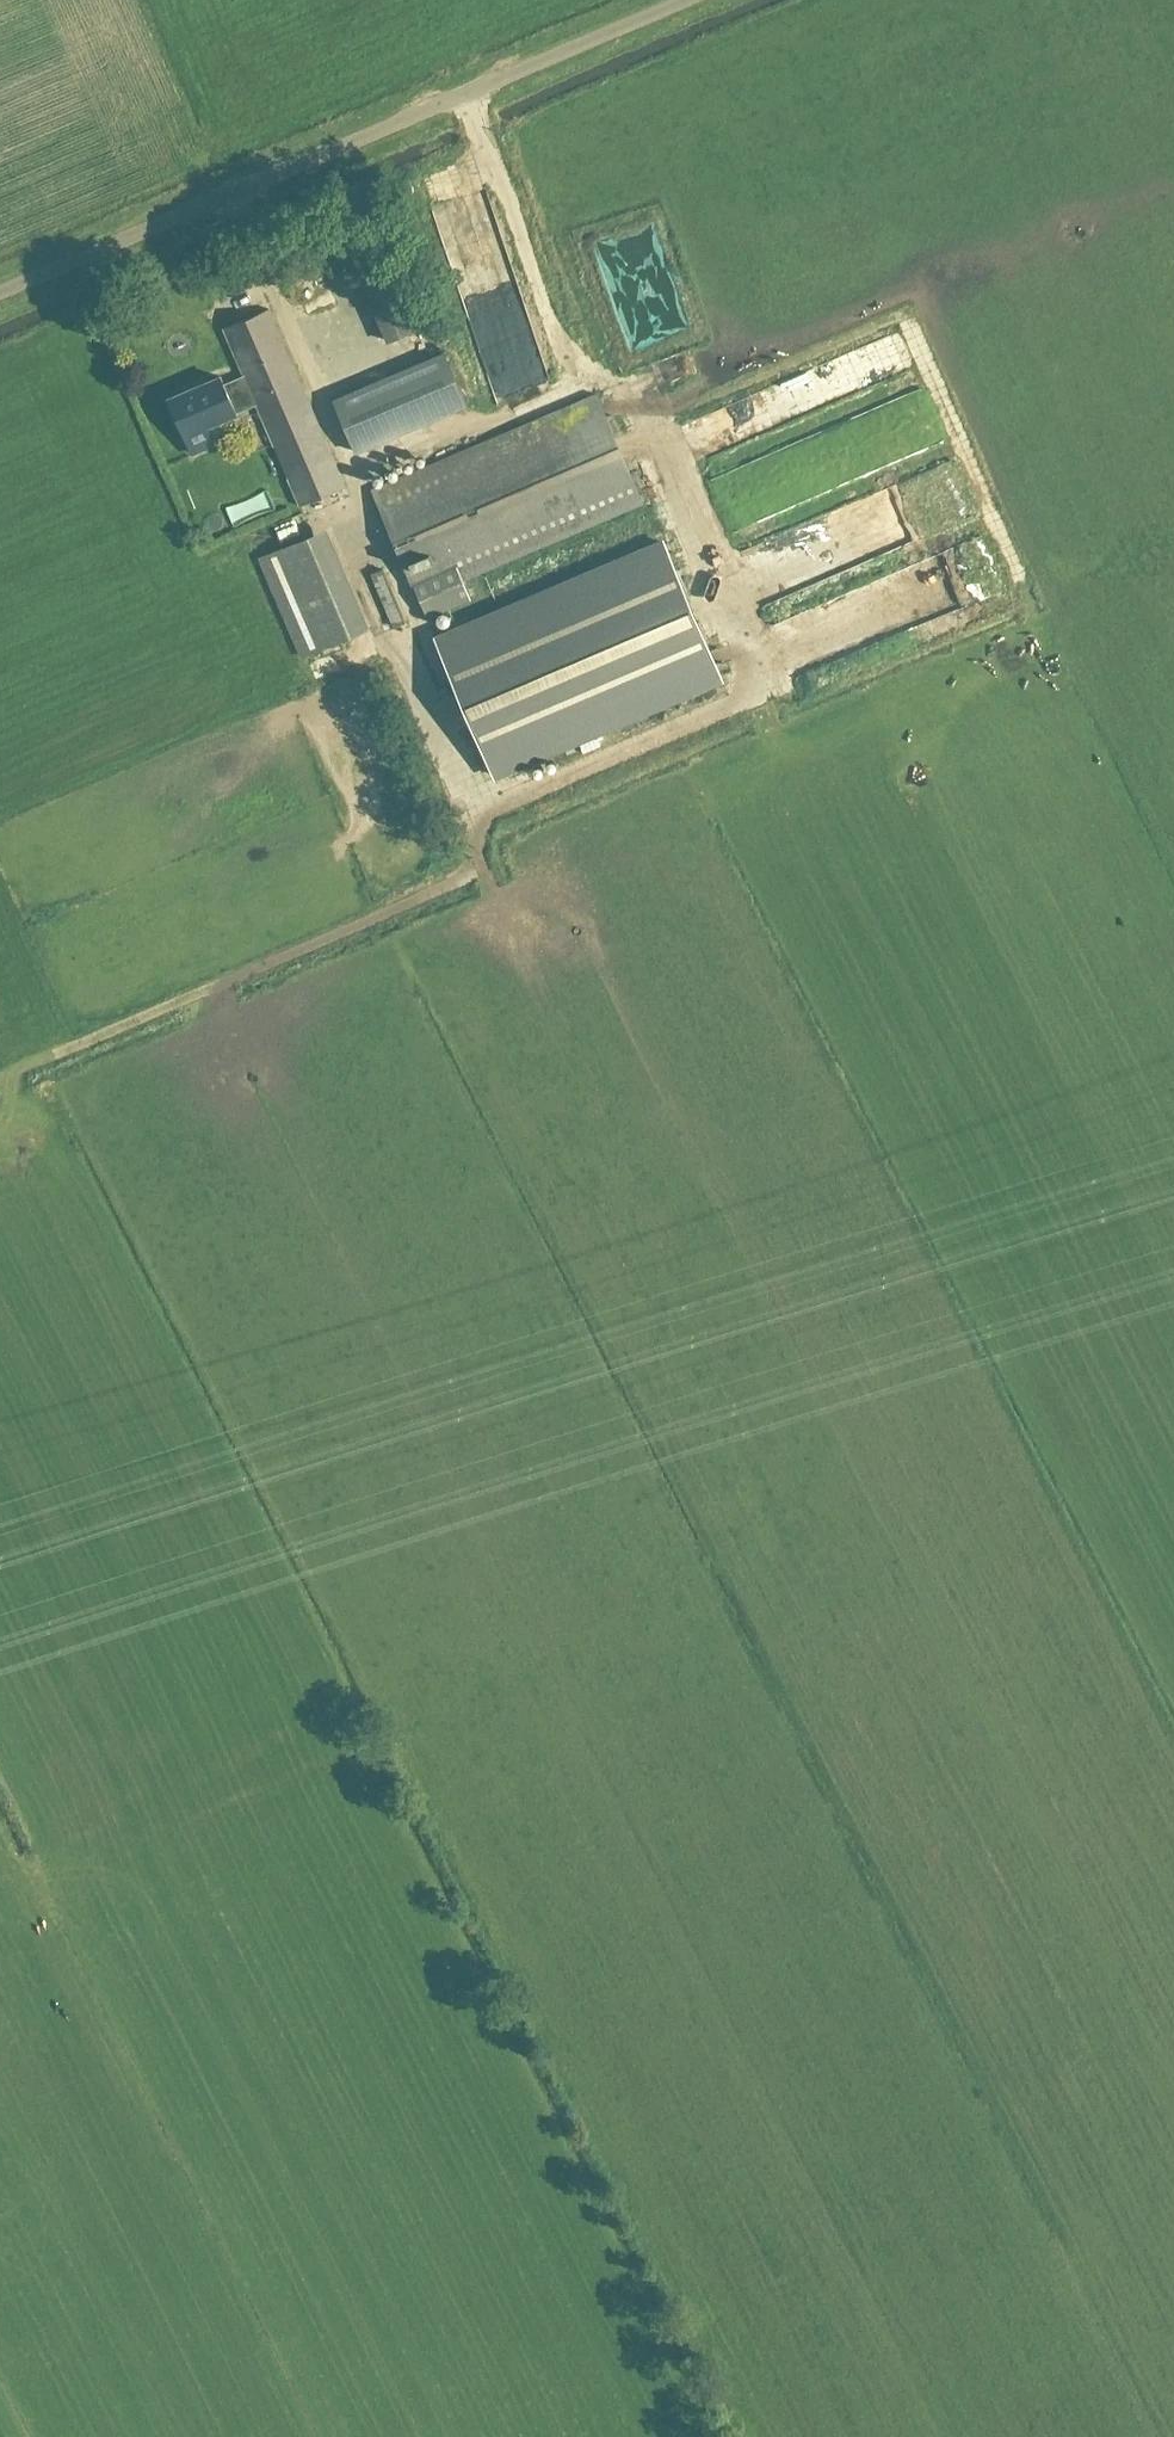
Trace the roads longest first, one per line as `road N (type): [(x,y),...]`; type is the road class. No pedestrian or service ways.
road 1 (unclassified): [(0,292),(688,0)]

